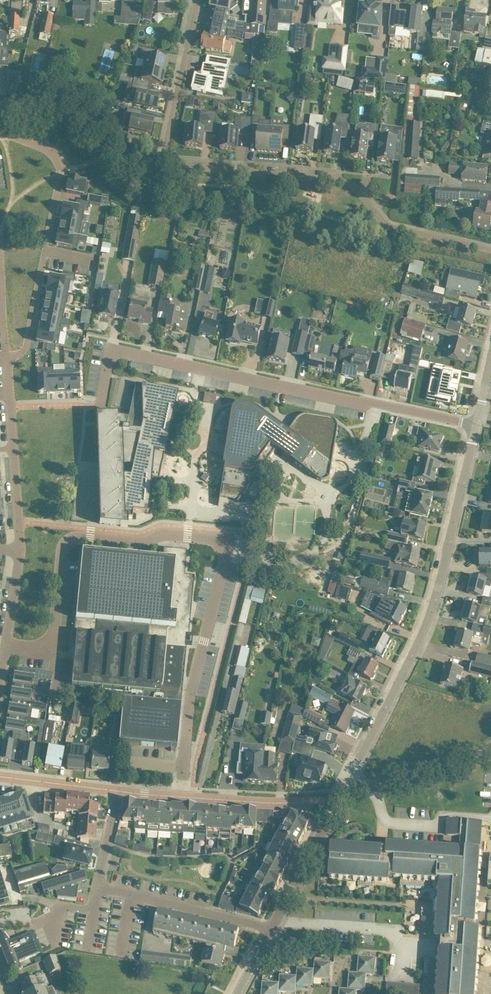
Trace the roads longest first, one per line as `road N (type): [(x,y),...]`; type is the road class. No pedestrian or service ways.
road 1 (unclassified): [(181,797),(192,690),(227,554),(223,540),(69,539),(51,652),(5,646)]
road 2 (residential): [(490,250),(392,227),(338,180),(164,161),(198,0)]
road 3 (residential): [(478,426),(110,348),(99,407)]
road 4 (residential): [(341,796),(432,615),(478,426)]
road 5 (residential): [(5,646),(20,560),(6,358)]
road 6 (residential): [(6,358),(21,357),(60,171),(51,153),(0,139)]
road 7 (residential): [(101,889),(272,928)]
road 8 (residential): [(181,797),(307,803),(341,796)]
road 9 (residential): [(341,796),(490,751)]
road 10 (residential): [(272,928),(341,796)]

